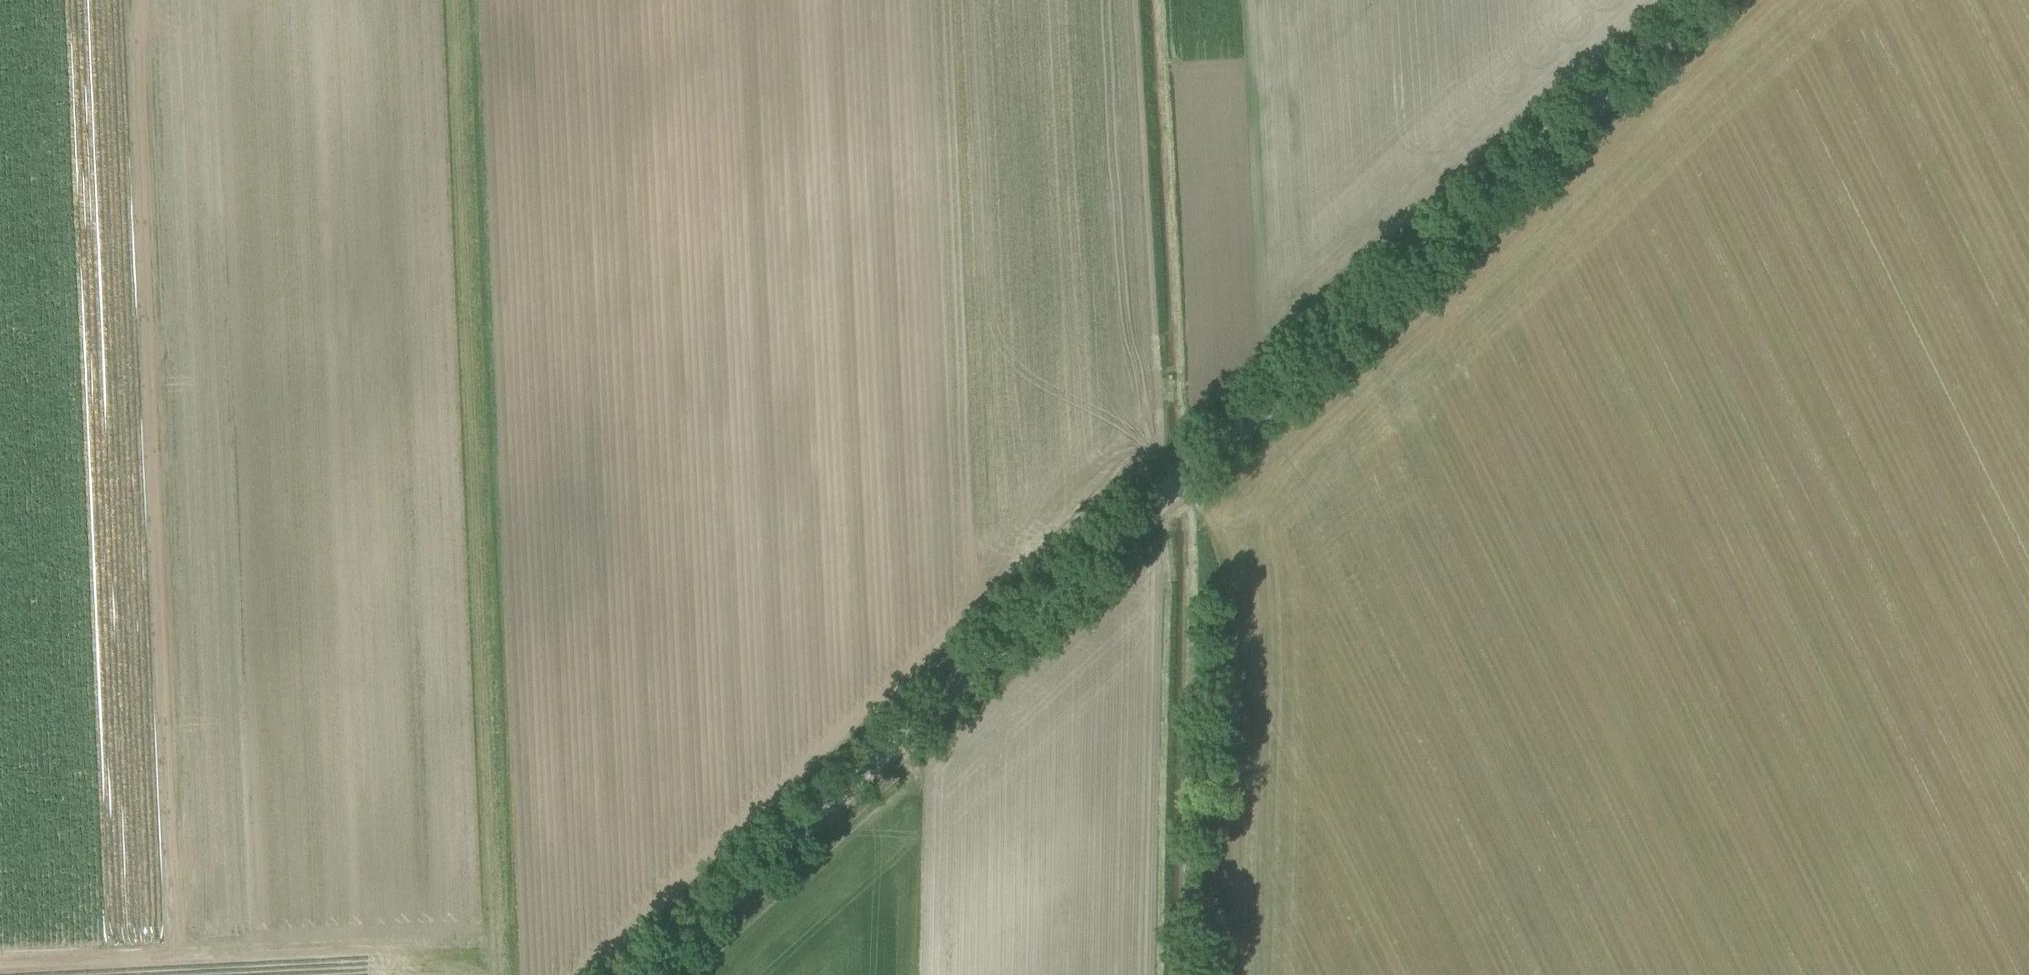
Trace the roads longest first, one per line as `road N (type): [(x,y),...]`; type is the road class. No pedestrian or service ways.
road 1 (tertiary): [(637,974),(1672,0)]

